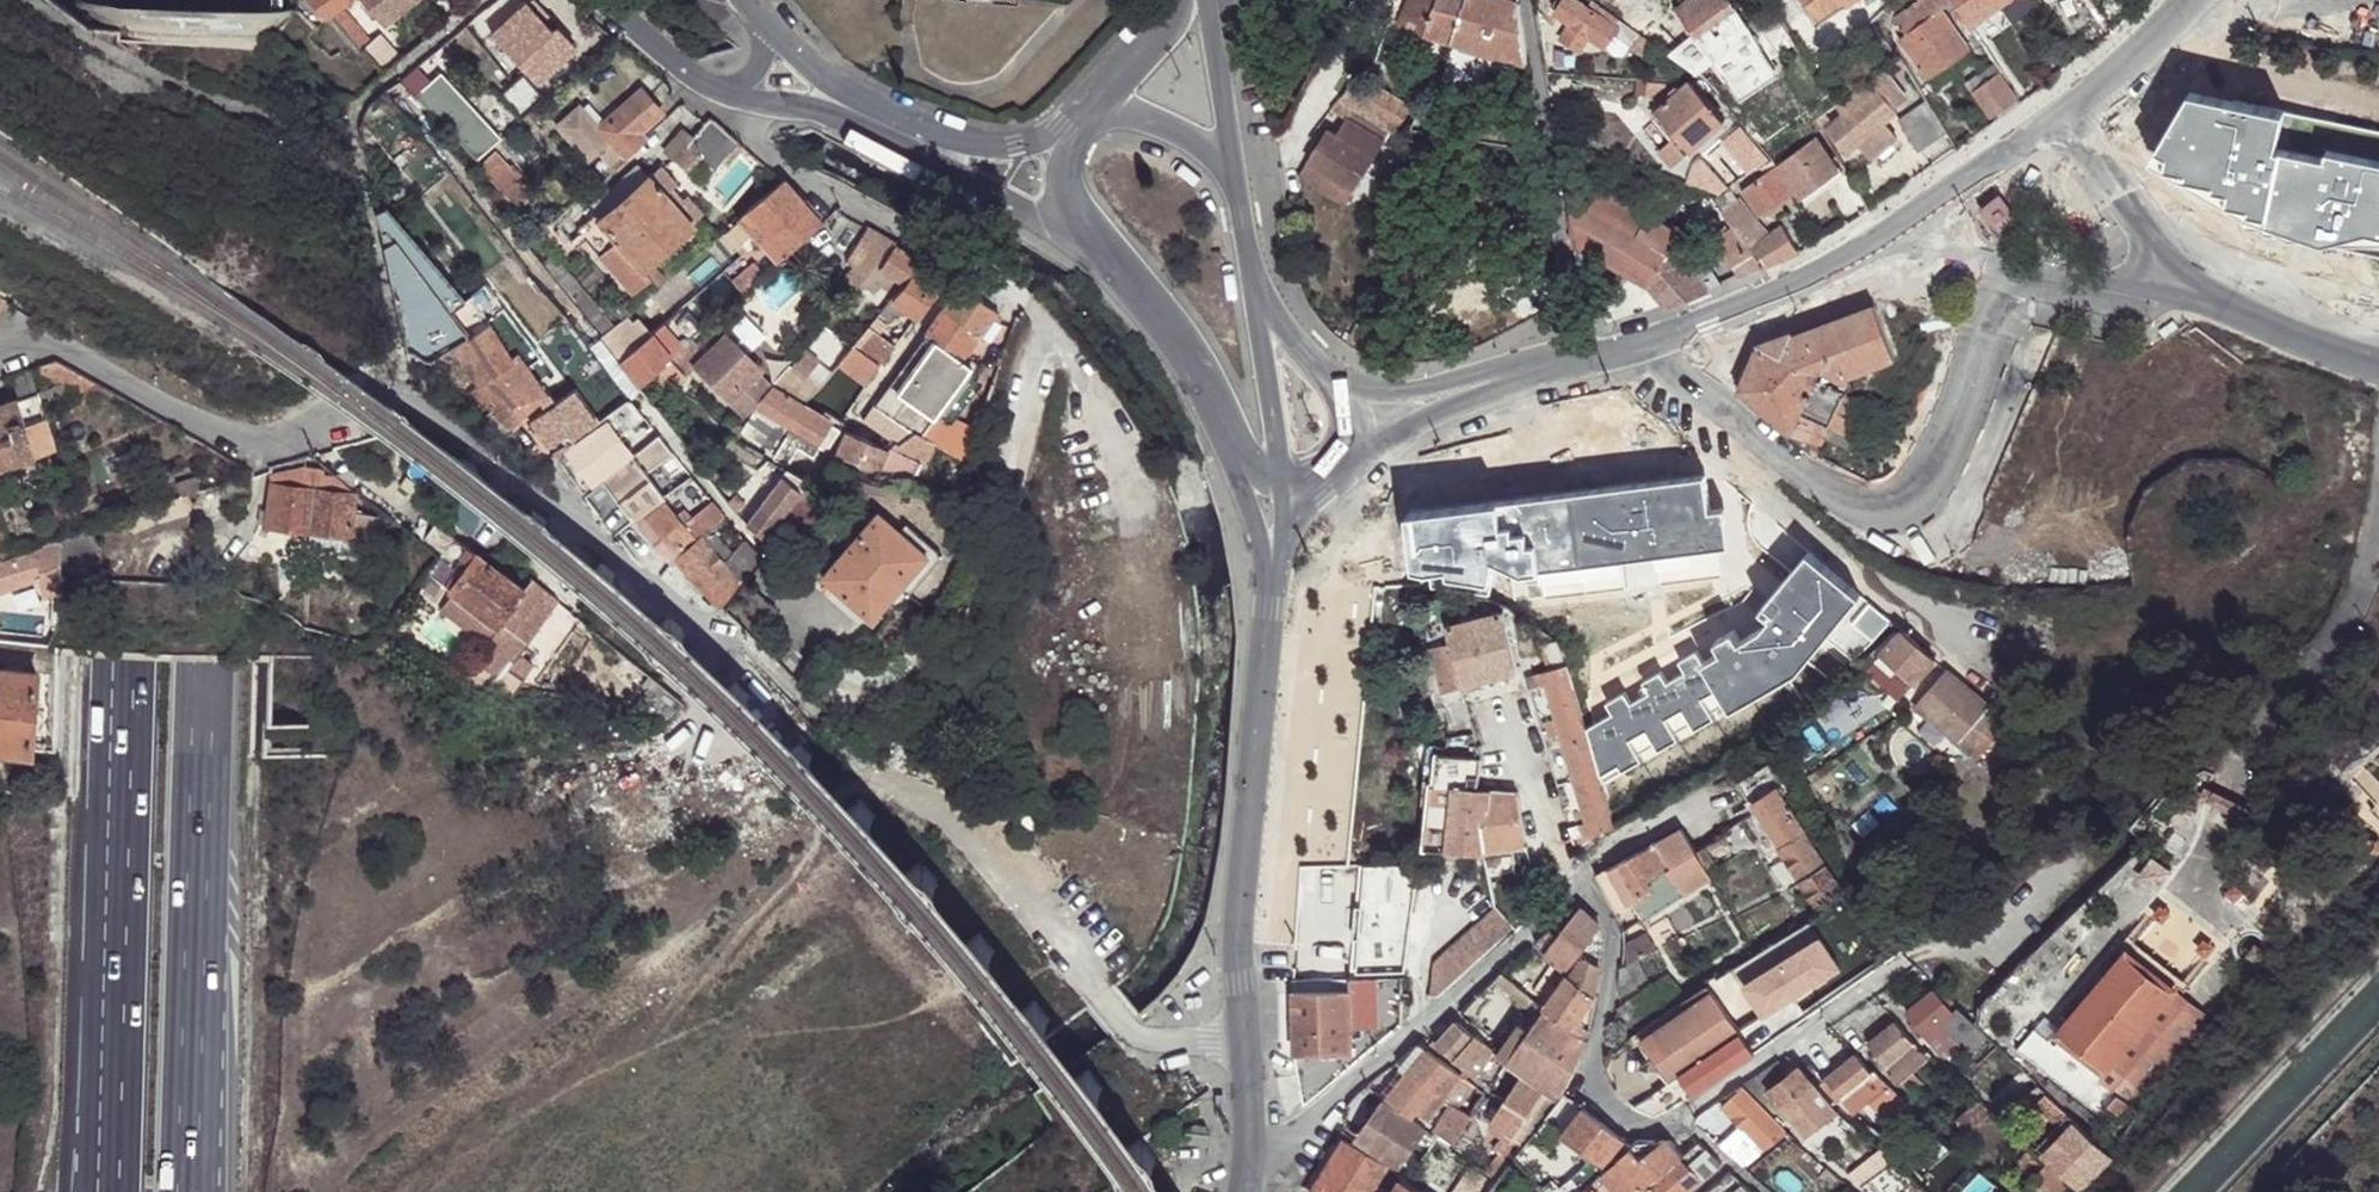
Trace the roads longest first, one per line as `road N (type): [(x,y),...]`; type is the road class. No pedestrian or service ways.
road 1 (motorway): [(185,1191),(219,0)]
road 2 (motorway): [(147,0),(111,1146)]
road 3 (residential): [(1907,959),(1670,1126),(1646,1127),(1600,1095),(1595,1077),(1611,937),(1602,907),(1574,897),(1283,1143),(1250,1151)]
road 4 (residential): [(0,360),(66,342),(254,443),(307,436),(344,410),(391,406),(494,472),(725,645)]
road 5 (tertiary): [(1250,1151),(1236,944),(1268,609)]
road 6 (residential): [(1995,689),(1815,541),(1717,446),(1709,414),(1641,347)]
road 7 (residential): [(744,101),(835,115),(1095,248)]
road 8 (residential): [(1529,0),(1584,361)]
road 9 (residential): [(1084,116),(1034,141),(986,144),(946,135),(841,86),(766,17)]
road 10 (residential): [(744,101),(745,131),(773,160),(1026,299)]
road 11 (residential): [(1888,235),(2100,284),(2155,272)]
road 12 (residential): [(1888,235),(1641,347)]
road 13 (residential): [(2155,272),(2378,366)]
road 14 (tertiary): [(1095,248),(1183,347),(1230,445)]
road 15 (residential): [(2065,114),(1888,235)]
road 16 (tertiary): [(1281,488),(1252,279)]
road 17 (residential): [(2155,272),(2143,228),(2065,114)]
road 18 (tertiary): [(1236,180),(1209,0)]
road 19 (residential): [(1236,180),(1211,150),(1150,115),(1104,109),(1084,116)]
road 20 (tertiary): [(1230,445),(1258,536),(1268,609)]
road 21 (residential): [(2188,0),(2146,48),(2065,114)]
road 22 (residential): [(1477,388),(1373,390),(1326,369)]
road 23 (residential): [(1348,472),(1477,388)]
road 24 (tertiary): [(1174,0),(1084,116)]
road 25 (tertiary): [(1084,116),(1066,167),(1070,201),(1095,248)]
road 26 (residential): [(604,0),(713,89)]

